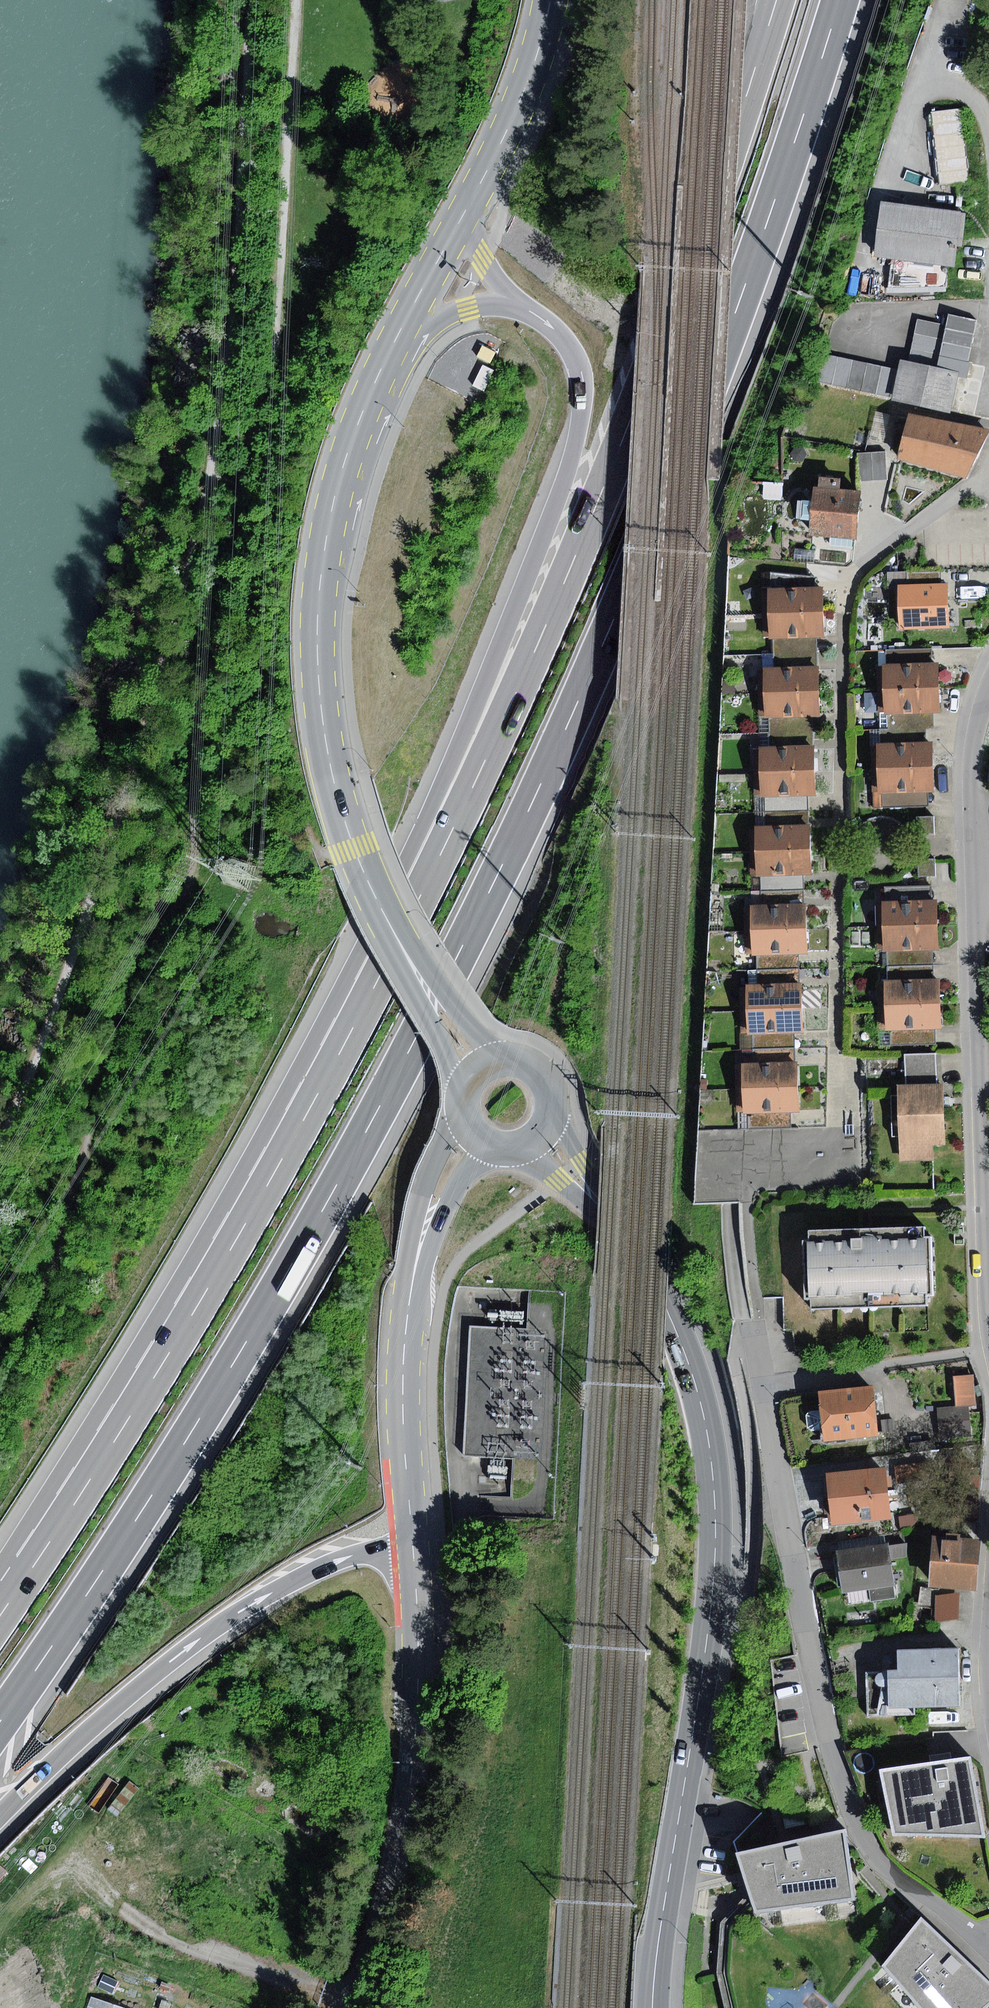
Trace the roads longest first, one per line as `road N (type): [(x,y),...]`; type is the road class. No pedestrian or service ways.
road 1 (motorway): [(0,1722),(147,1504),(288,1271),(479,916),(618,612),(738,310),(842,0)]
road 2 (motorway): [(776,0),(675,305),(565,580),(438,859),(282,1158)]
road 3 (track): [(0,1144),(71,966),(124,799),(210,476),(230,333),(254,0)]
road 4 (motorway): [(517,307),(556,329),(576,360),(582,399),(574,448),(480,697),(346,982),(282,1158)]
road 5 (tertiary): [(654,2007),(707,1637),(713,1462),(696,1382),(667,1314),(595,1199)]
road 6 (tertiary): [(431,996),(376,897),(337,791),(318,649),(324,559),(346,459),(398,336)]
road 7 (residential): [(752,1335),(830,1739),(856,1815),(881,1864),(988,1939)]
road 8 (residential): [(988,684),(969,770),(988,1324)]
road 9 (motorway): [(282,1158),(115,1446),(0,1622)]
road 10 (motorway): [(0,1817),(118,1705),(264,1598),(371,1552),(413,1547)]
road 11 (unclassified): [(355,2007),(400,1843),(416,1736),(413,1547)]
road 12 (unclassified): [(413,1547),(402,1383),(426,1226)]
road 13 (tertiary): [(465,210),(529,80),(550,0)]
road 14 (tertiary): [(398,336),(465,210)]
road 15 (unclassified): [(461,1105),(425,1187),(426,1226)]
road 16 (motorway): [(398,336),(467,307),(517,307)]

